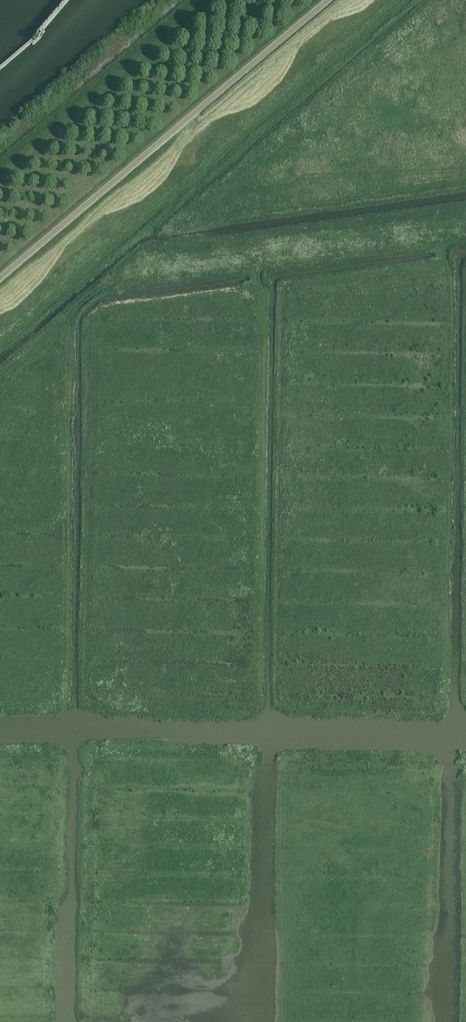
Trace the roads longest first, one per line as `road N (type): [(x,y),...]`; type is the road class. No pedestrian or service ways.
road 1 (unclassified): [(0,279),(327,0)]

